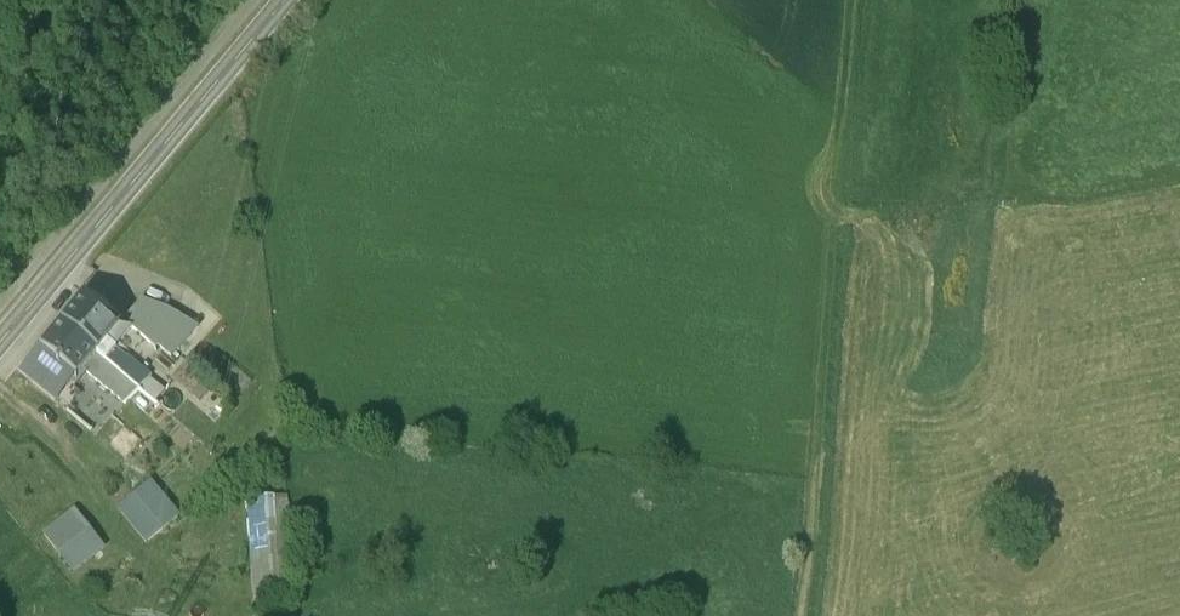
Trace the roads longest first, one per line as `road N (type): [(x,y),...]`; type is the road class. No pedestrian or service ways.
road 1 (track): [(803,615),(815,560),(852,0)]
road 2 (tertiary): [(285,0),(0,343)]

